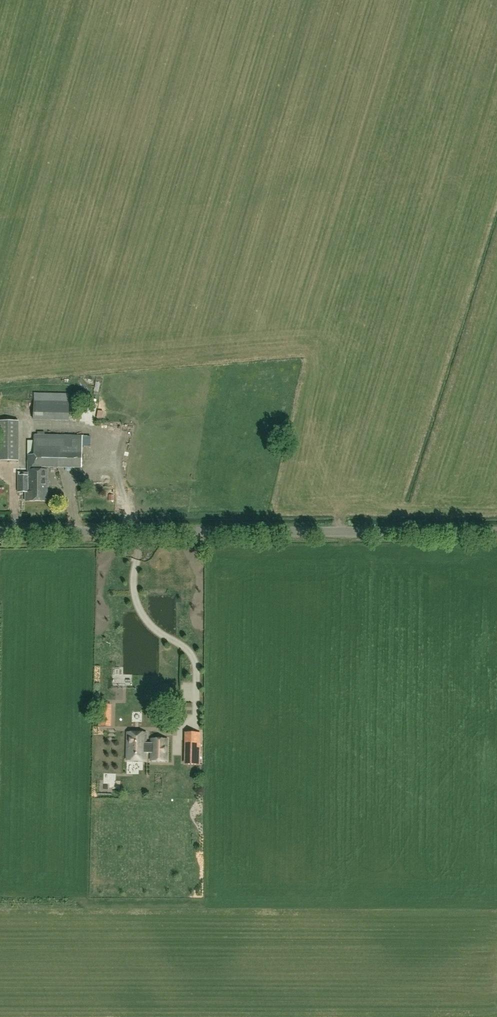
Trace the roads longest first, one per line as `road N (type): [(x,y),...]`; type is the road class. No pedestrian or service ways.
road 1 (unclassified): [(496,531),(0,532)]

